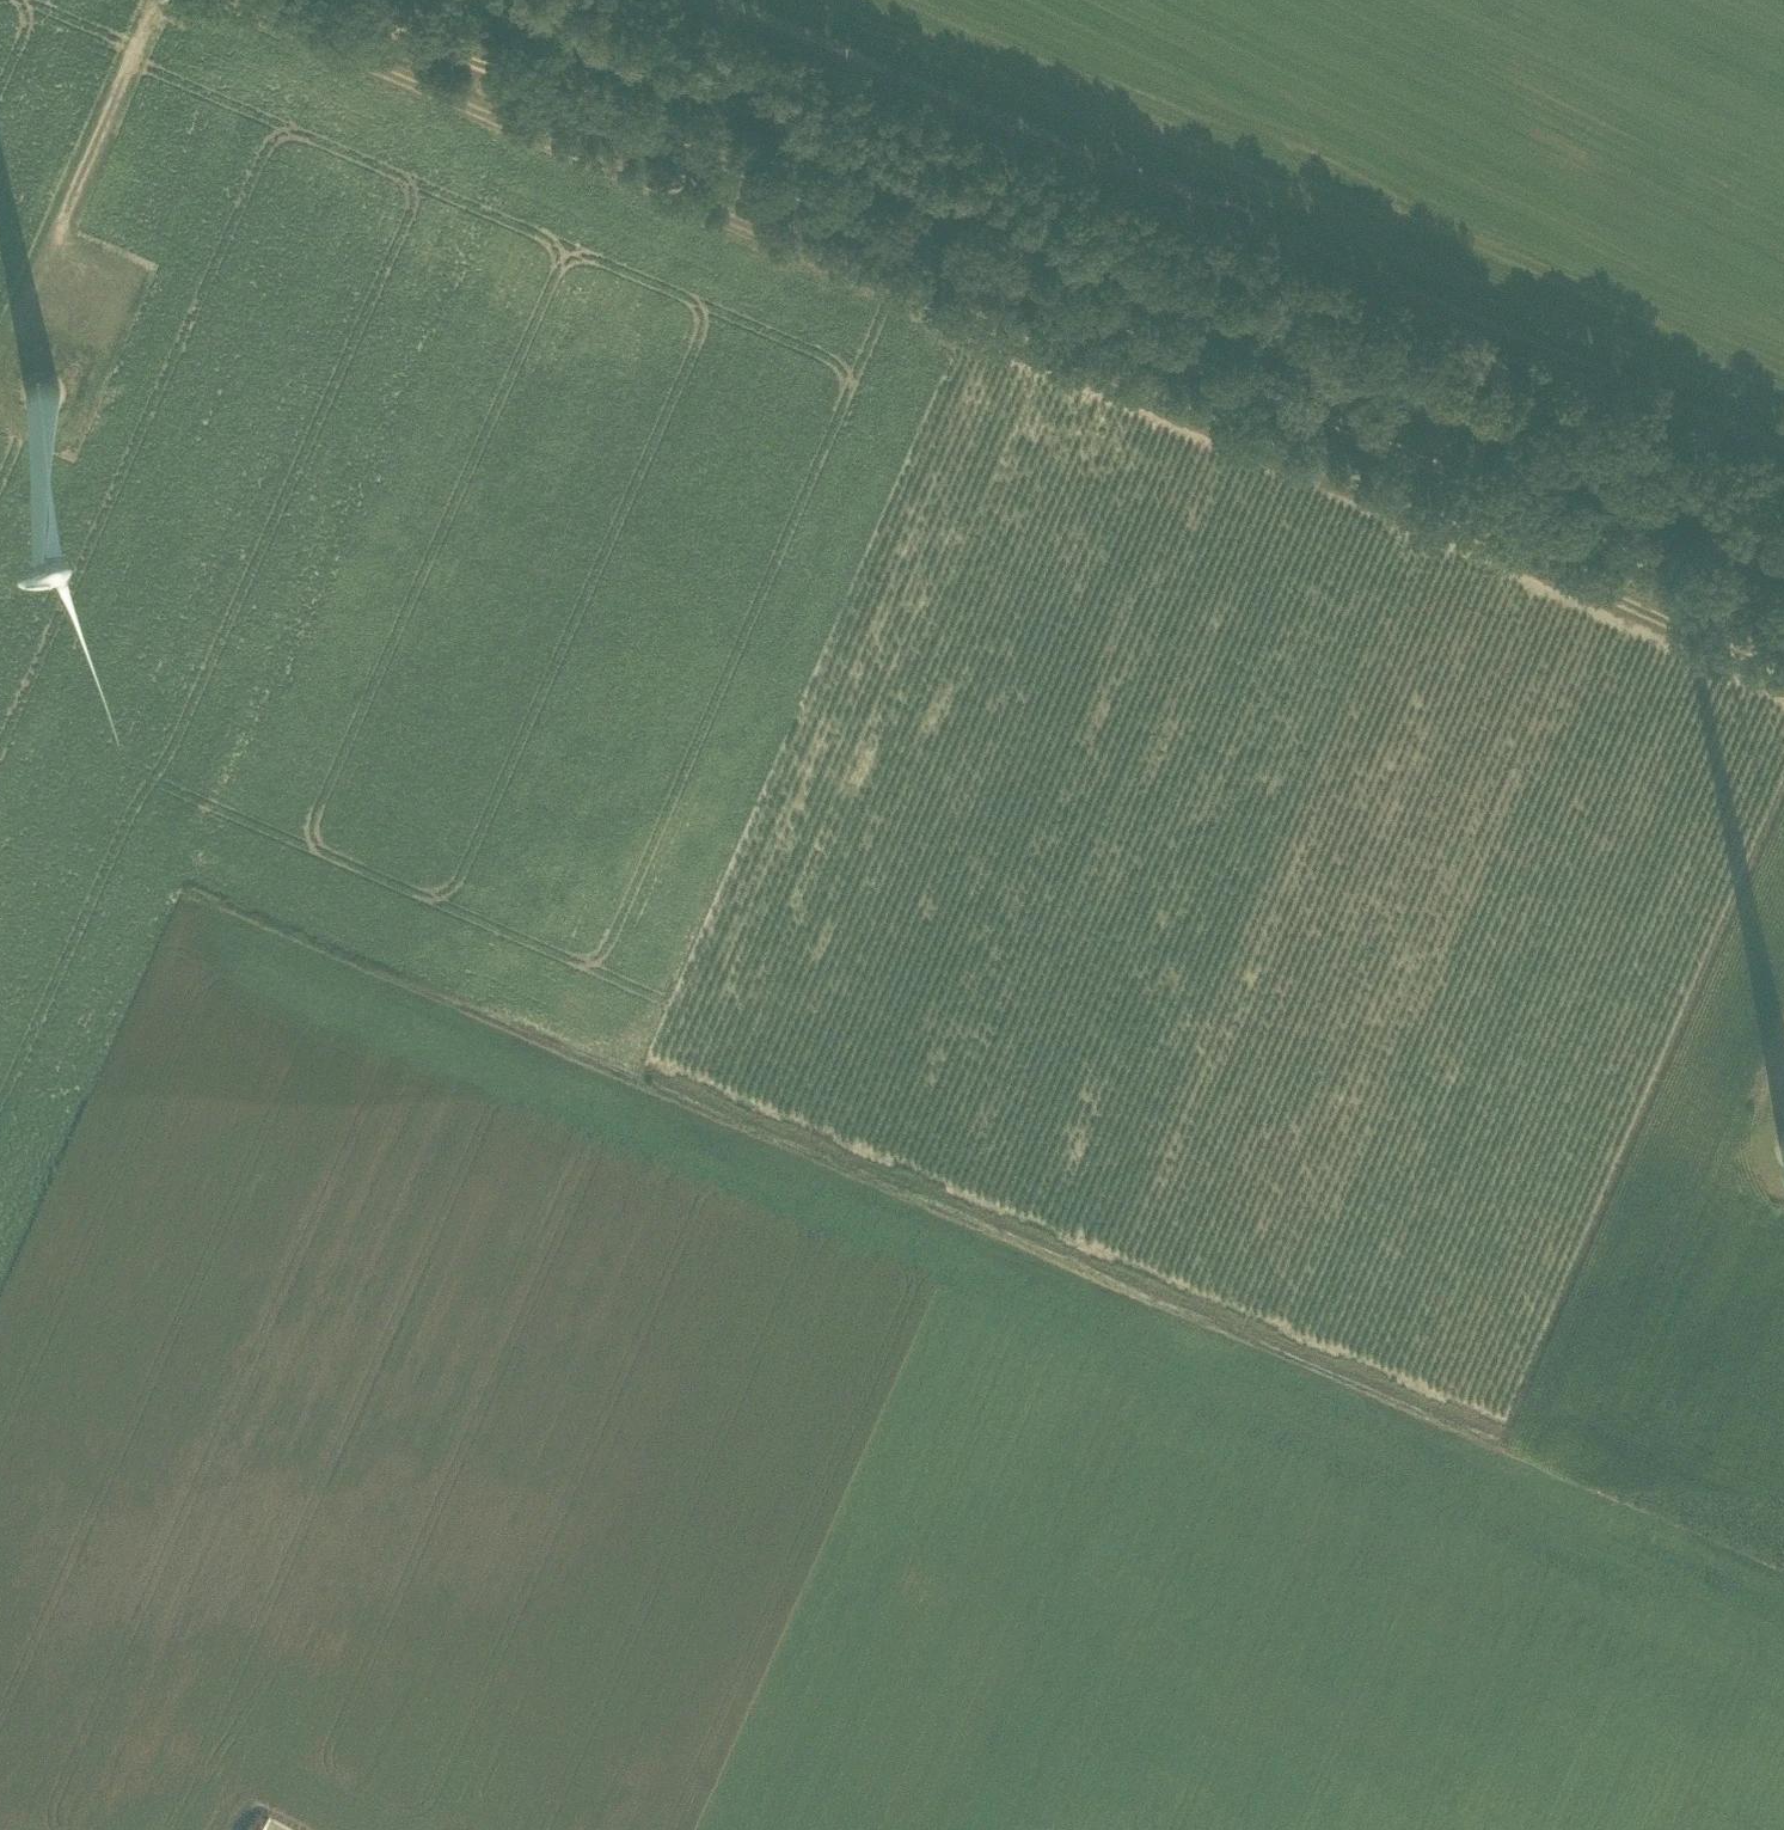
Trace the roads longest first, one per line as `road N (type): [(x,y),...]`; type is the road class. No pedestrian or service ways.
road 1 (track): [(330,0),(704,150),(1783,617)]

